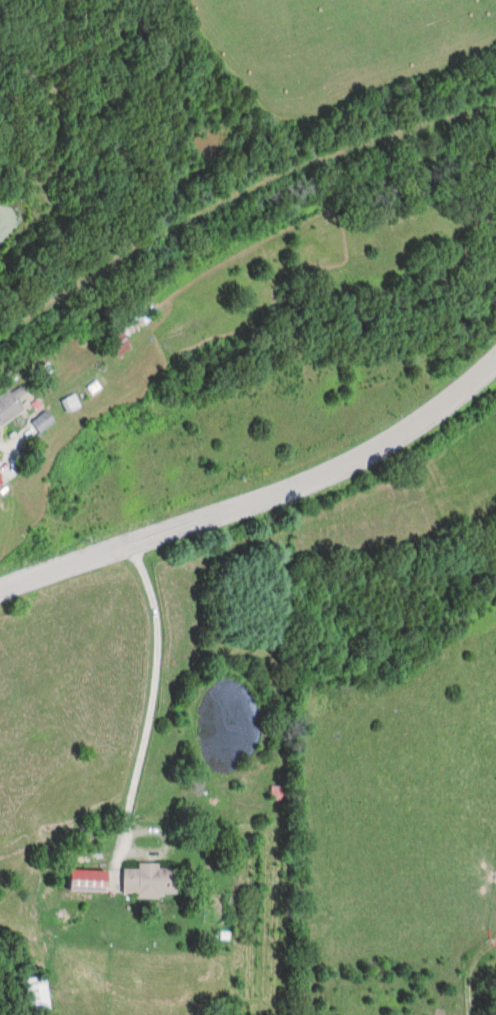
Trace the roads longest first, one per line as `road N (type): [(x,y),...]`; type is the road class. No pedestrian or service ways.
road 1 (tertiary): [(0,593),(360,460),(448,402),(495,357)]
road 2 (residential): [(133,544),(156,611),(157,664),(118,855)]

